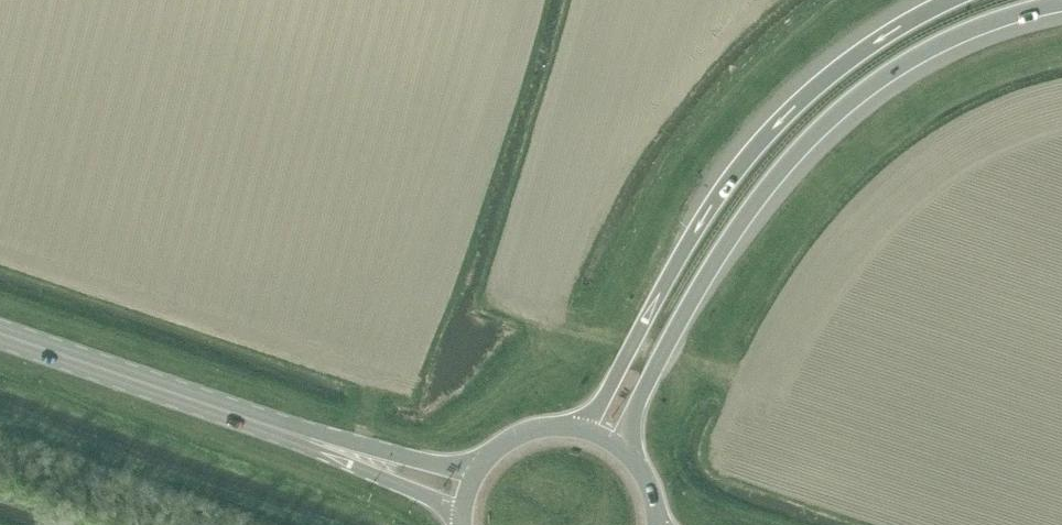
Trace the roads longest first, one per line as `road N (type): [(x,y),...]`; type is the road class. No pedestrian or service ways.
road 1 (trunk): [(622,450),(690,301),(798,151),(859,94),(925,50),(1061,2)]
road 2 (motorway): [(948,0),(828,76),(790,110),(717,200),(582,429)]
road 3 (primary): [(299,436),(0,333)]
road 4 (primary): [(476,471),(299,436)]
road 5 (primary): [(299,436),(461,514)]
road 6 (primary): [(582,429),(522,433),(476,471)]

